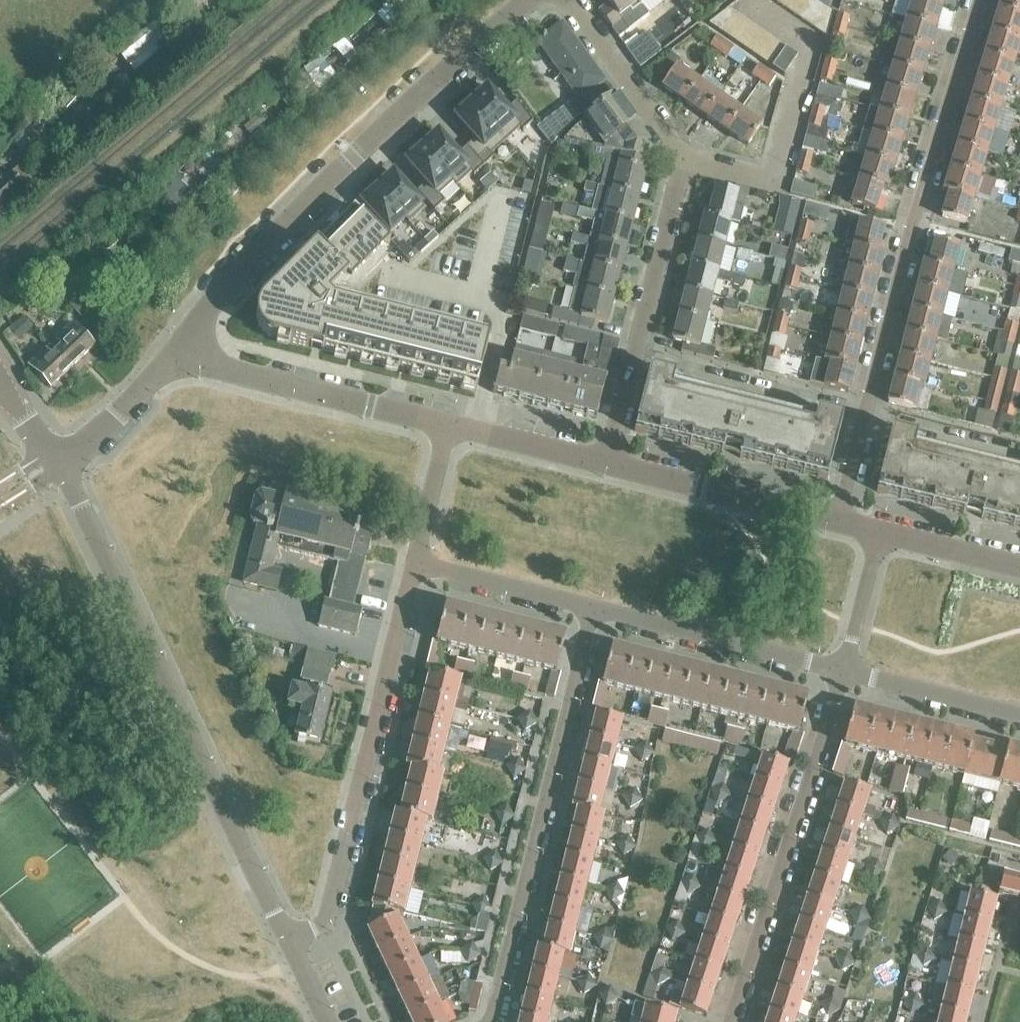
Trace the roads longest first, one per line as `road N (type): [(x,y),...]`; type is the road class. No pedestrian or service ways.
road 1 (residential): [(833,524),(979,0)]
road 2 (tertiary): [(287,940),(84,507),(53,459)]
road 3 (residential): [(605,465),(641,348),(683,163),(570,0)]
road 4 (residential): [(183,352),(246,268),(533,0)]
road 5 (residential): [(493,1021),(599,612)]
road 6 (residential): [(287,940),(328,917),(417,566)]
road 7 (residential): [(730,1021),(845,674)]
road 8 (residential): [(453,427),(183,352)]
road 9 (residential): [(845,674),(599,612)]
road 10 (residential): [(833,524),(605,465)]
road 11 (residential): [(599,612),(417,566)]
road 12 (residential): [(1019,718),(845,674)]
road 13 (residential): [(53,459),(114,422),(183,352)]
road 14 (residential): [(605,465),(453,427)]
road 15 (residential): [(1019,567),(877,534)]
road 16 (residential): [(845,674),(877,534)]
road 17 (residential): [(417,566),(453,427)]

